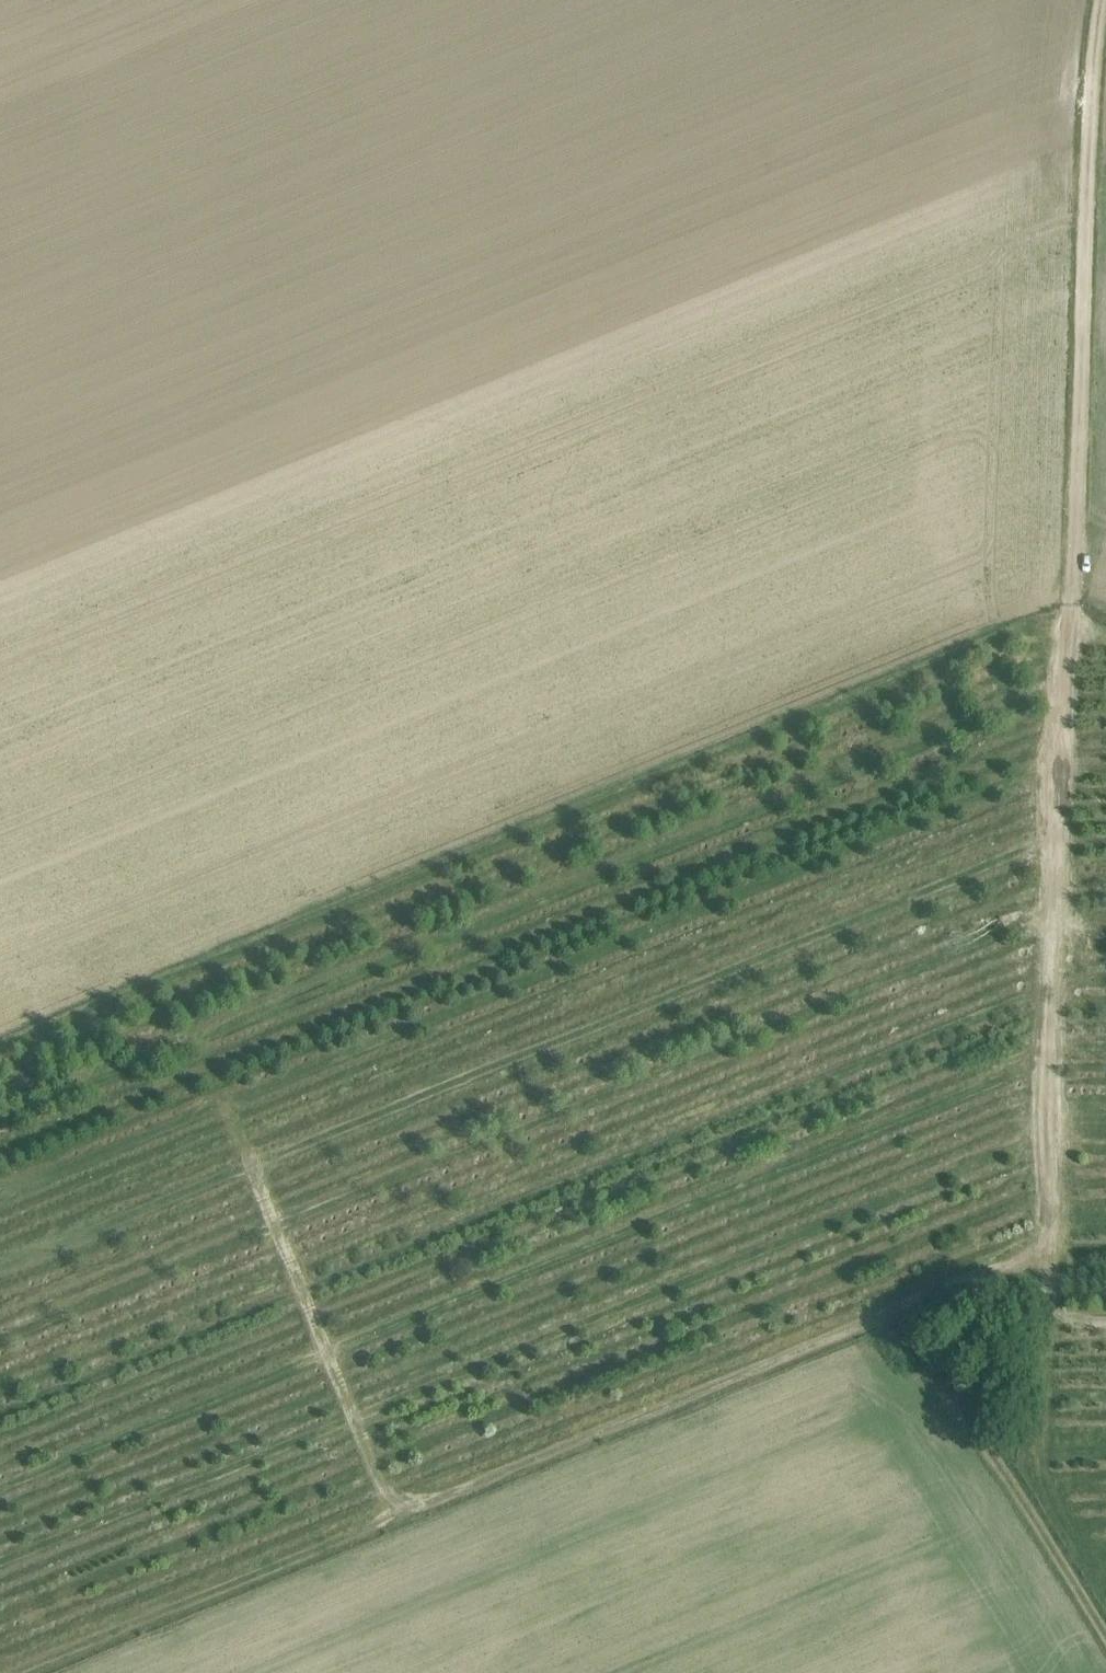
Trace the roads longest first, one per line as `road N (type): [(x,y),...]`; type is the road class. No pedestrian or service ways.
road 1 (track): [(1041,1257),(1101,0)]
road 2 (track): [(1003,1465),(1105,1631)]

